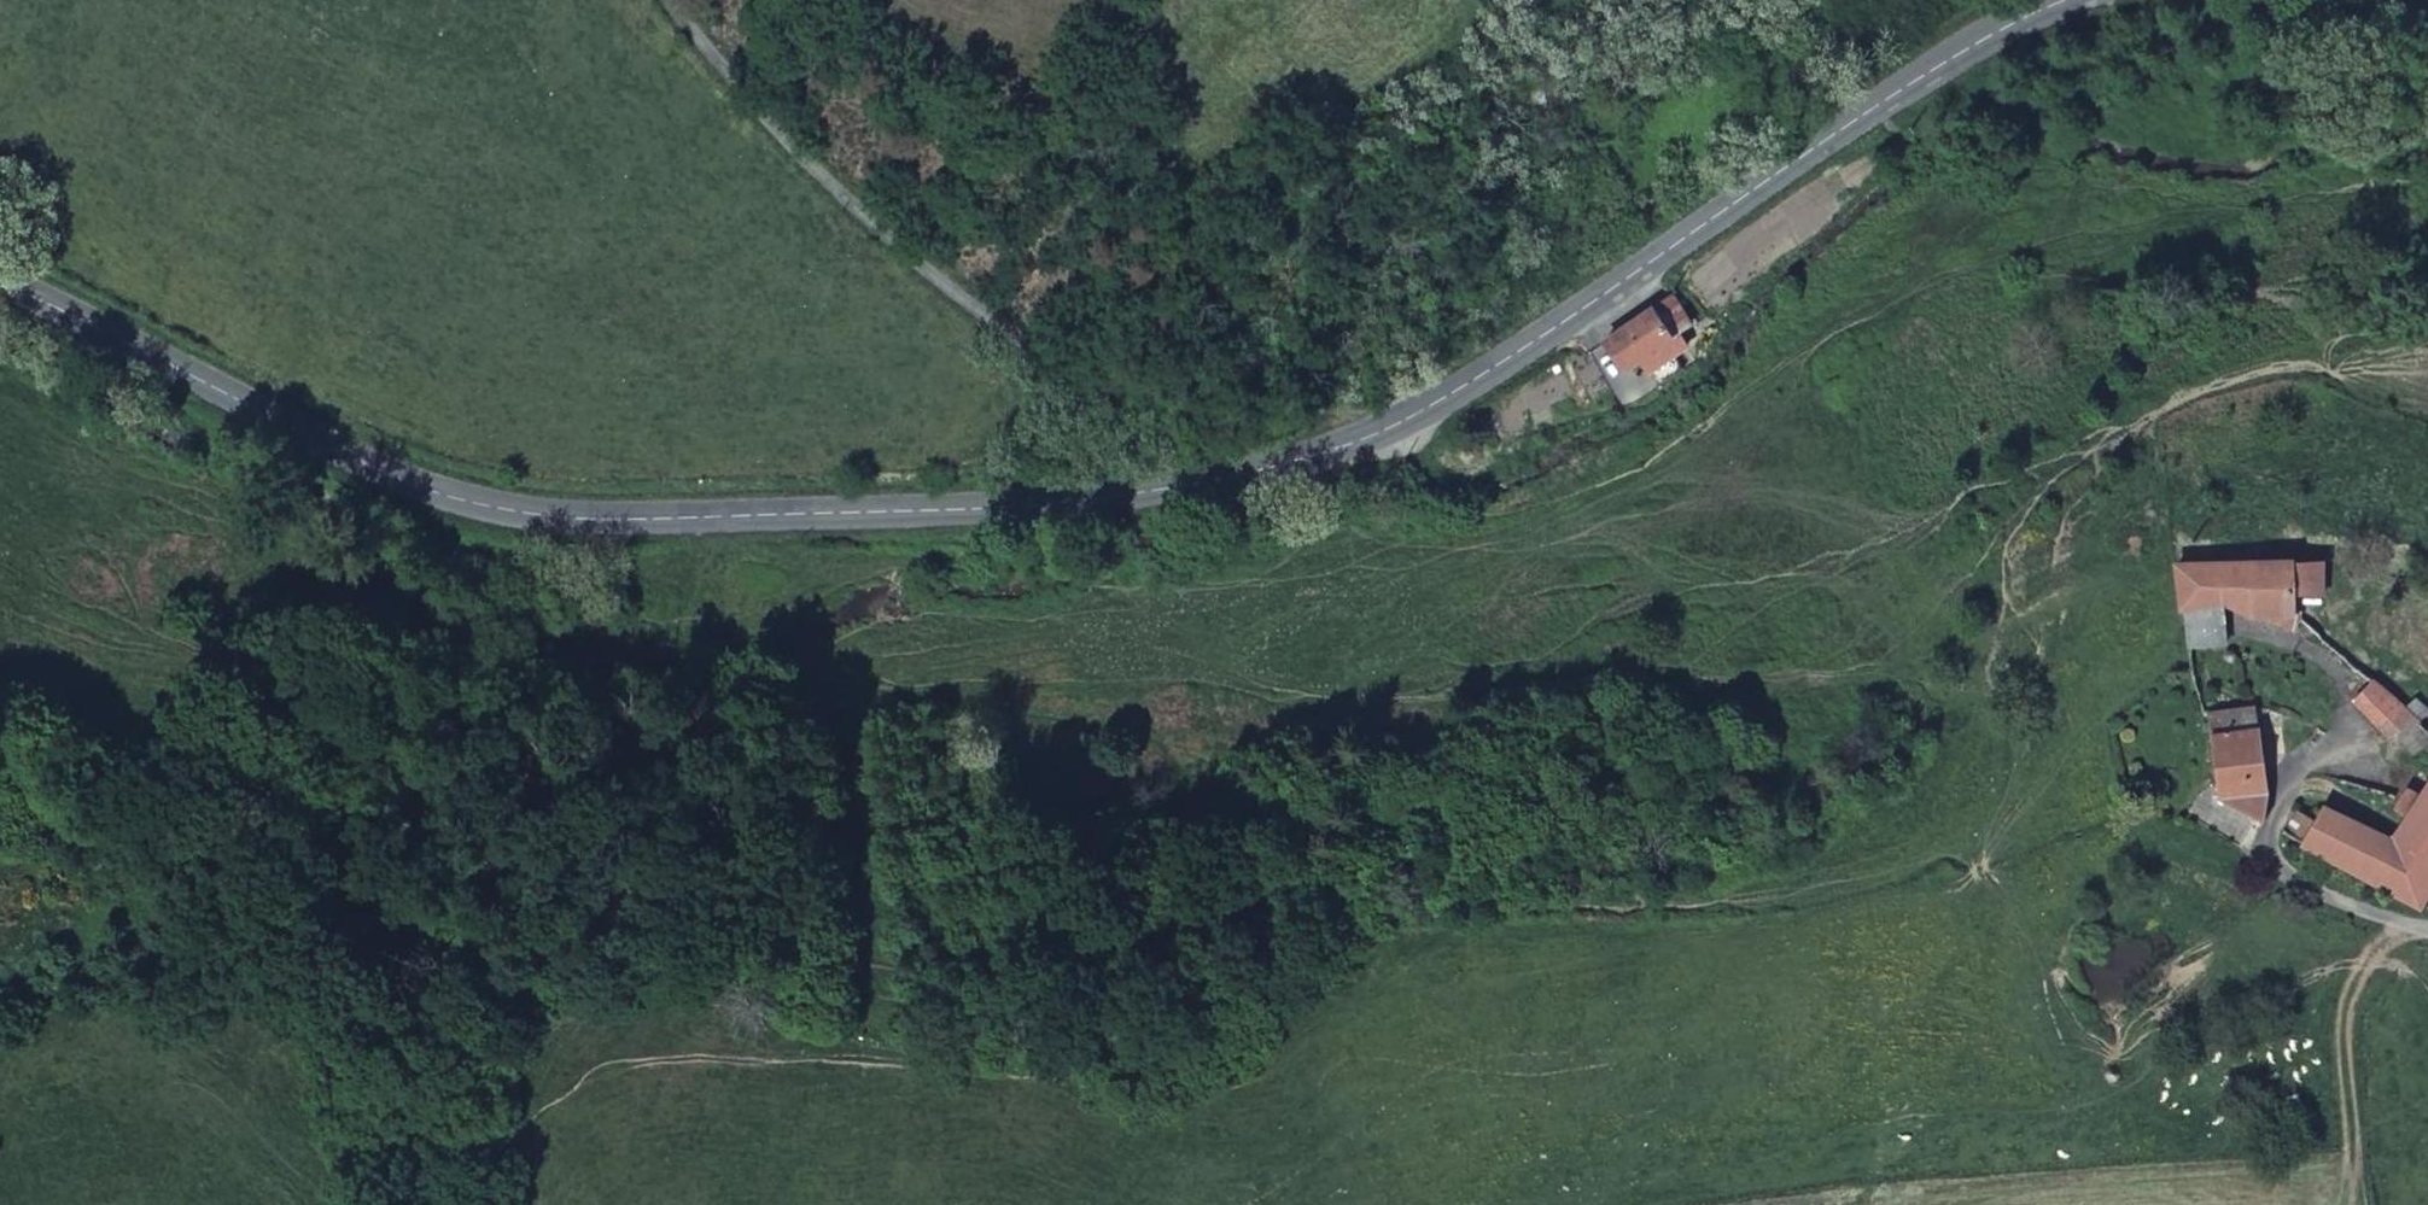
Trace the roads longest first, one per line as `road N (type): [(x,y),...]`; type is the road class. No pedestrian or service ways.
road 1 (secondary): [(2063,0),(1995,29),(1912,81),(1423,413),(1366,440),(1220,479),(1092,499),(946,511),(531,515),(388,472),(0,281)]
road 2 (track): [(0,1017),(336,910),(363,894),(373,868),(365,837),(309,801),(0,716)]

